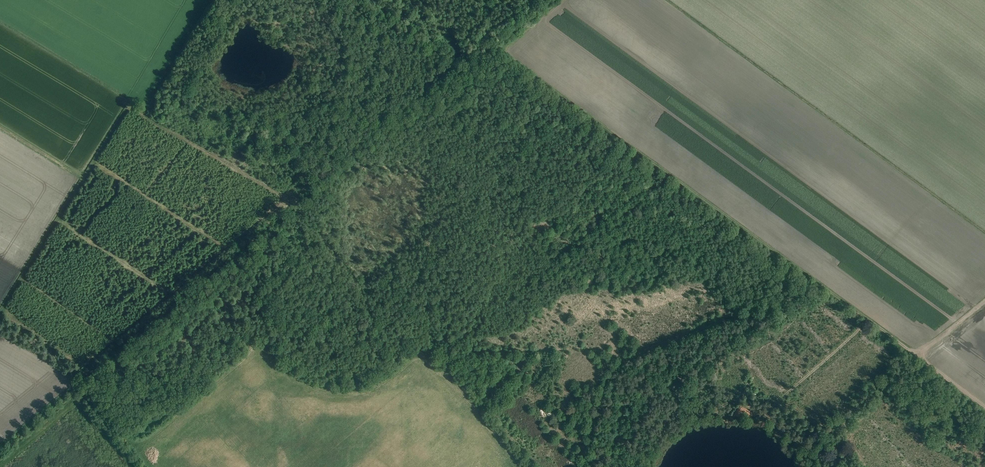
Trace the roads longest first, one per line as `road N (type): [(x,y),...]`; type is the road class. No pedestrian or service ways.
road 1 (track): [(82,392),(116,430),(139,443),(258,343),(298,378),(332,390),(366,387),(421,352),(522,466)]
road 2 (track): [(130,106),(287,197),(74,376),(0,333)]
road 3 (track): [(581,466),(605,383),(620,364),(818,285)]
road 4 (track): [(130,106),(0,312)]
road 5 (track): [(984,407),(818,285)]
road 6 (track): [(439,371),(462,356),(497,351),(585,349),(630,358)]
road 7 (track): [(745,405),(761,414),(866,319)]
road 8 (track): [(225,249),(97,164)]
road 9 (track): [(172,293),(59,219)]

